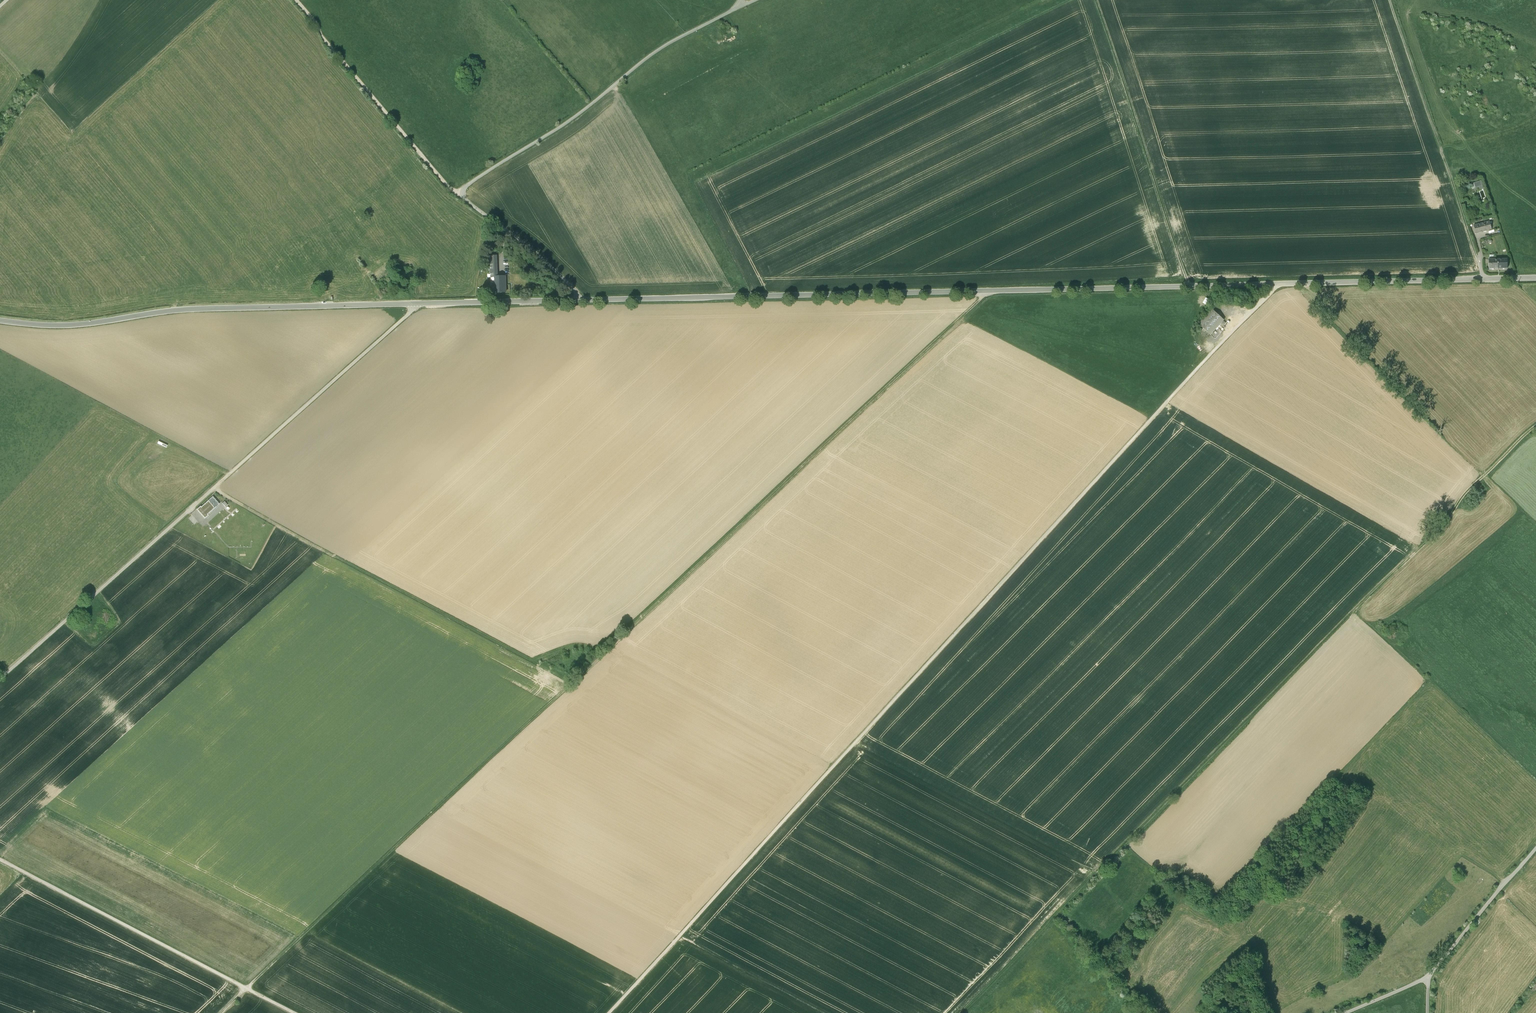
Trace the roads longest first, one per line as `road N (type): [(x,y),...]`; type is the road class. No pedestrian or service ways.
road 1 (track): [(986,291),(221,1012)]
road 2 (track): [(1279,283),(608,1012)]
road 3 (tertiary): [(584,301),(1535,278)]
road 4 (track): [(963,1012),(1481,483)]
road 5 (tertiary): [(0,321),(90,324),(188,309),(584,301)]
road 6 (unclassified): [(584,301),(472,205),(464,189),(673,41),(756,0)]
road 7 (track): [(572,683),(213,488)]
road 8 (track): [(294,1012),(0,859)]
road 9 (track): [(1189,286),(1097,0)]
road 10 (track): [(1479,262),(1390,0)]
road 11 (track): [(463,192),(434,170),(292,0)]
road 12 (track): [(191,510),(0,678)]
road 13 (unclassified): [(1535,851),(1430,974)]

